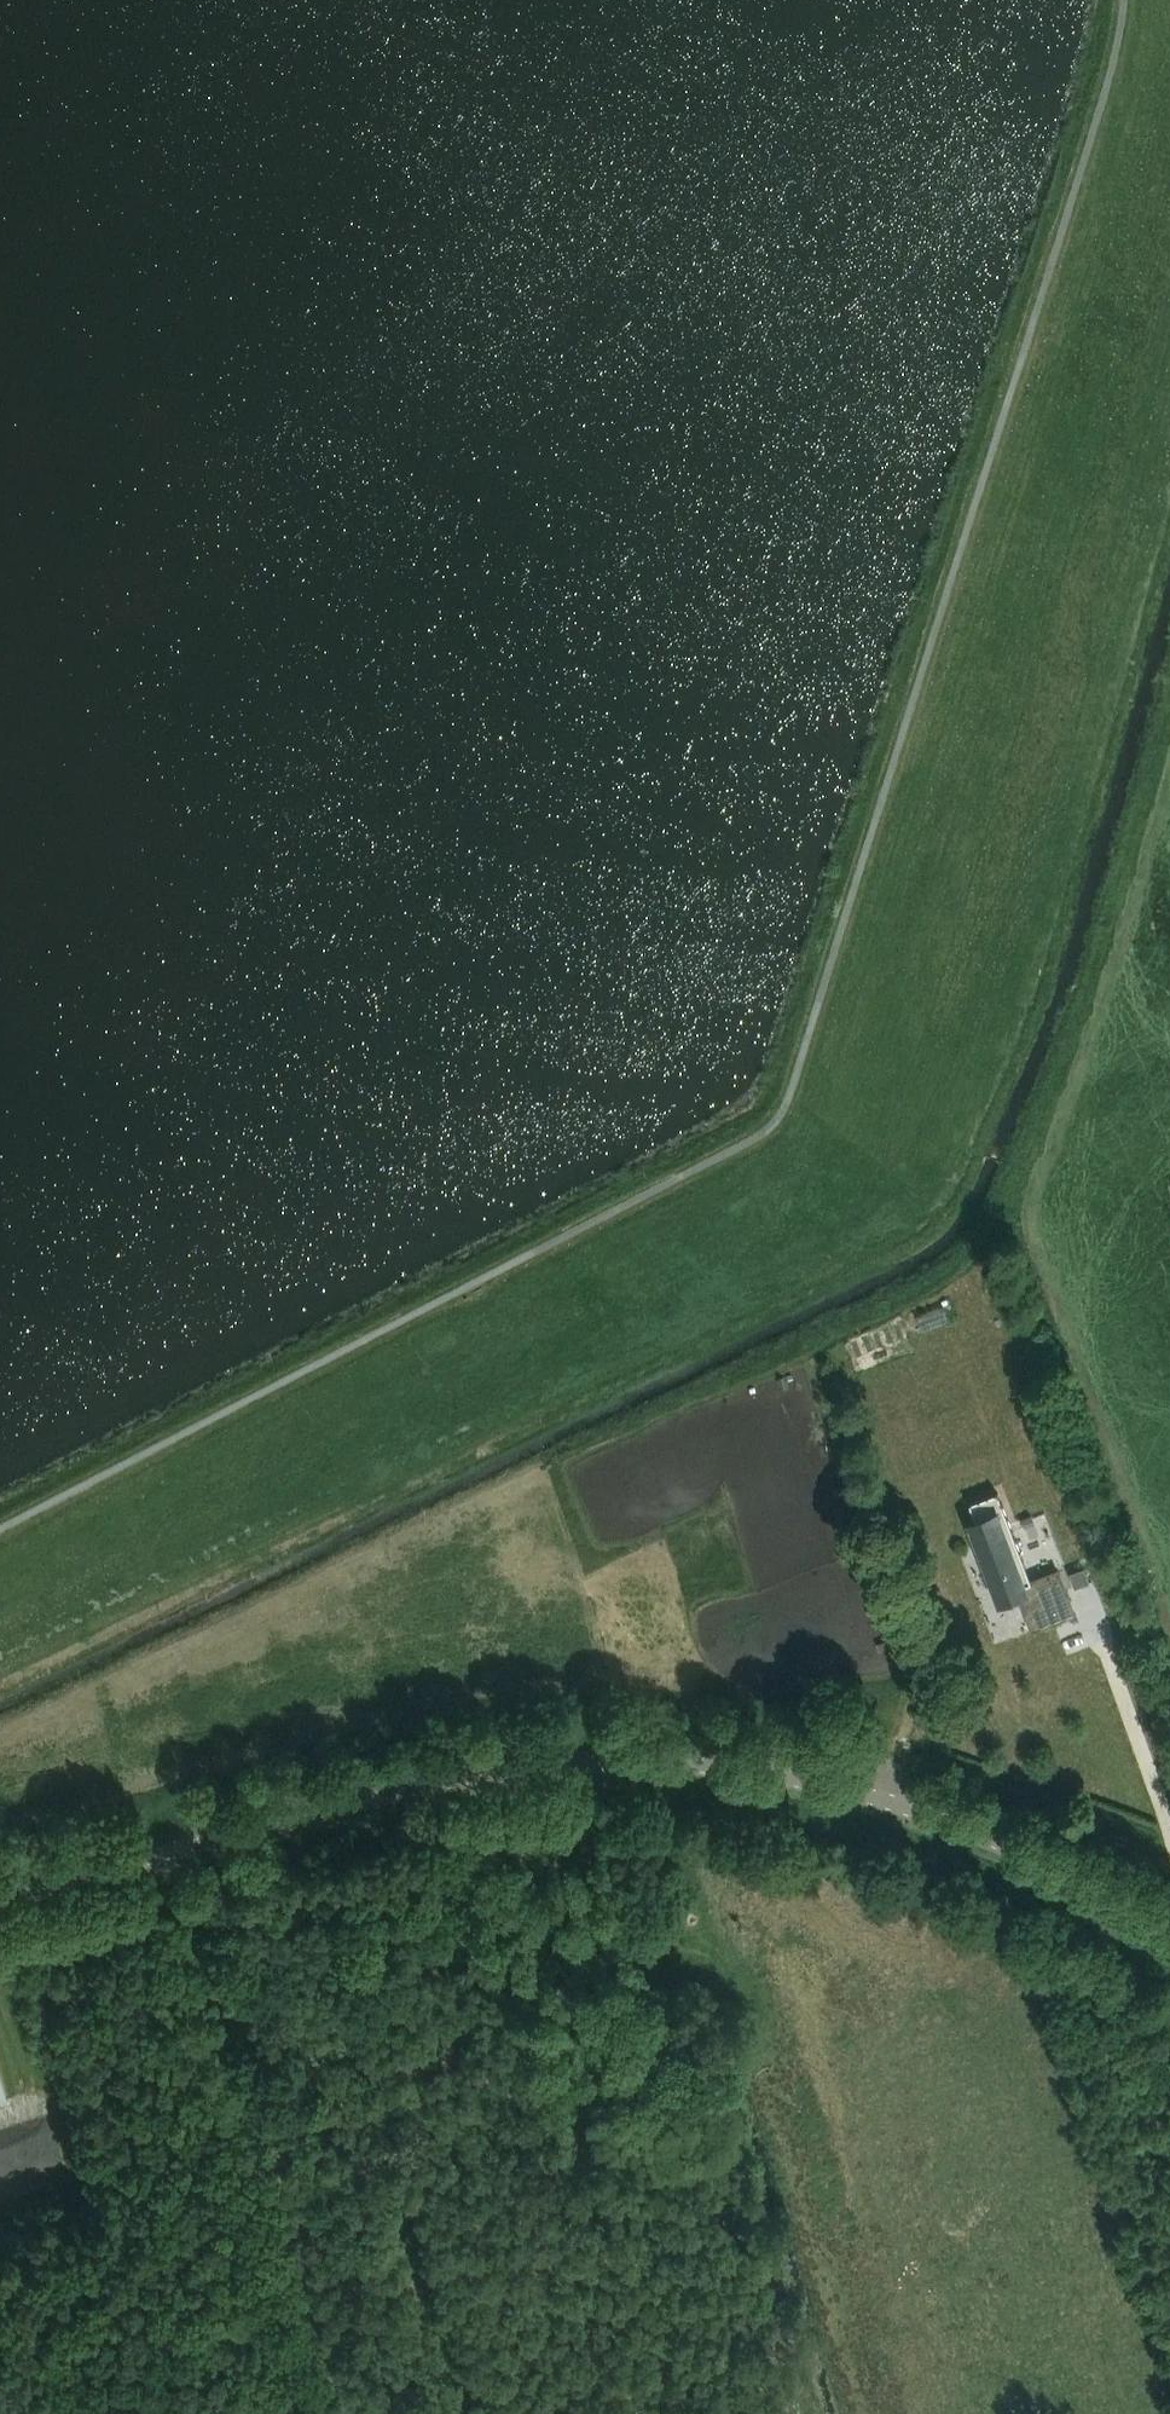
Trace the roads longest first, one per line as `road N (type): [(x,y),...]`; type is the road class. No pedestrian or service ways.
road 1 (unclassified): [(1169,1938),(1052,1863),(884,1798),(769,1772),(655,1764),(528,1760),(396,1786),(0,1898)]

